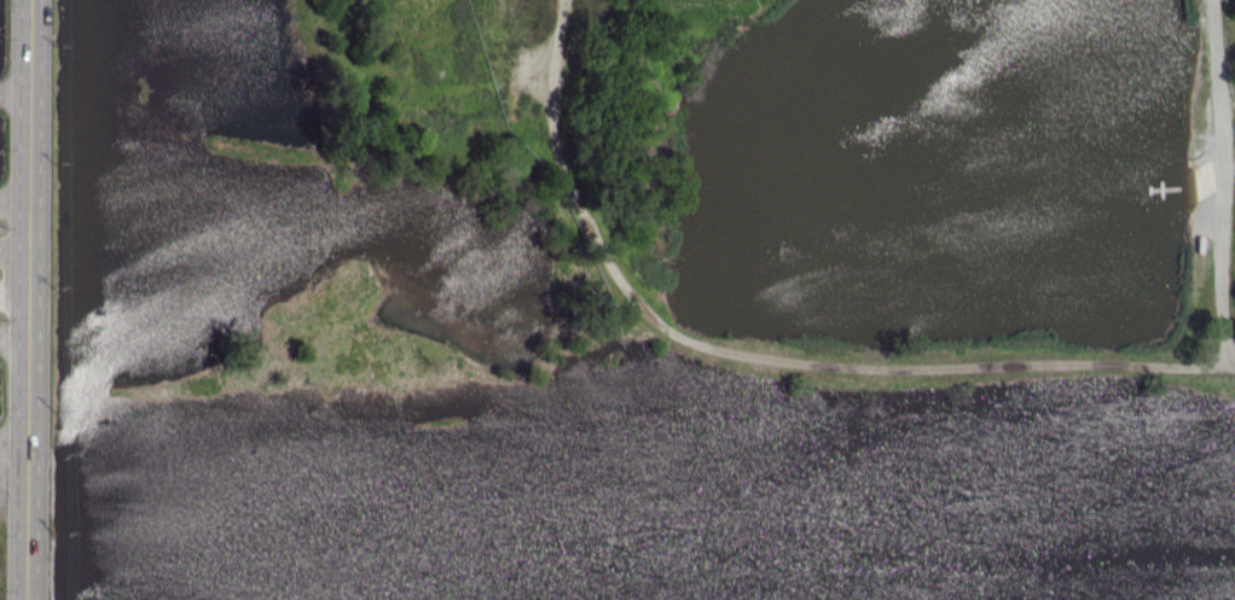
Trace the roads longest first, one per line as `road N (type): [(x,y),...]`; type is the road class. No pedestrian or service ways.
road 1 (primary): [(28,599),(30,0)]

